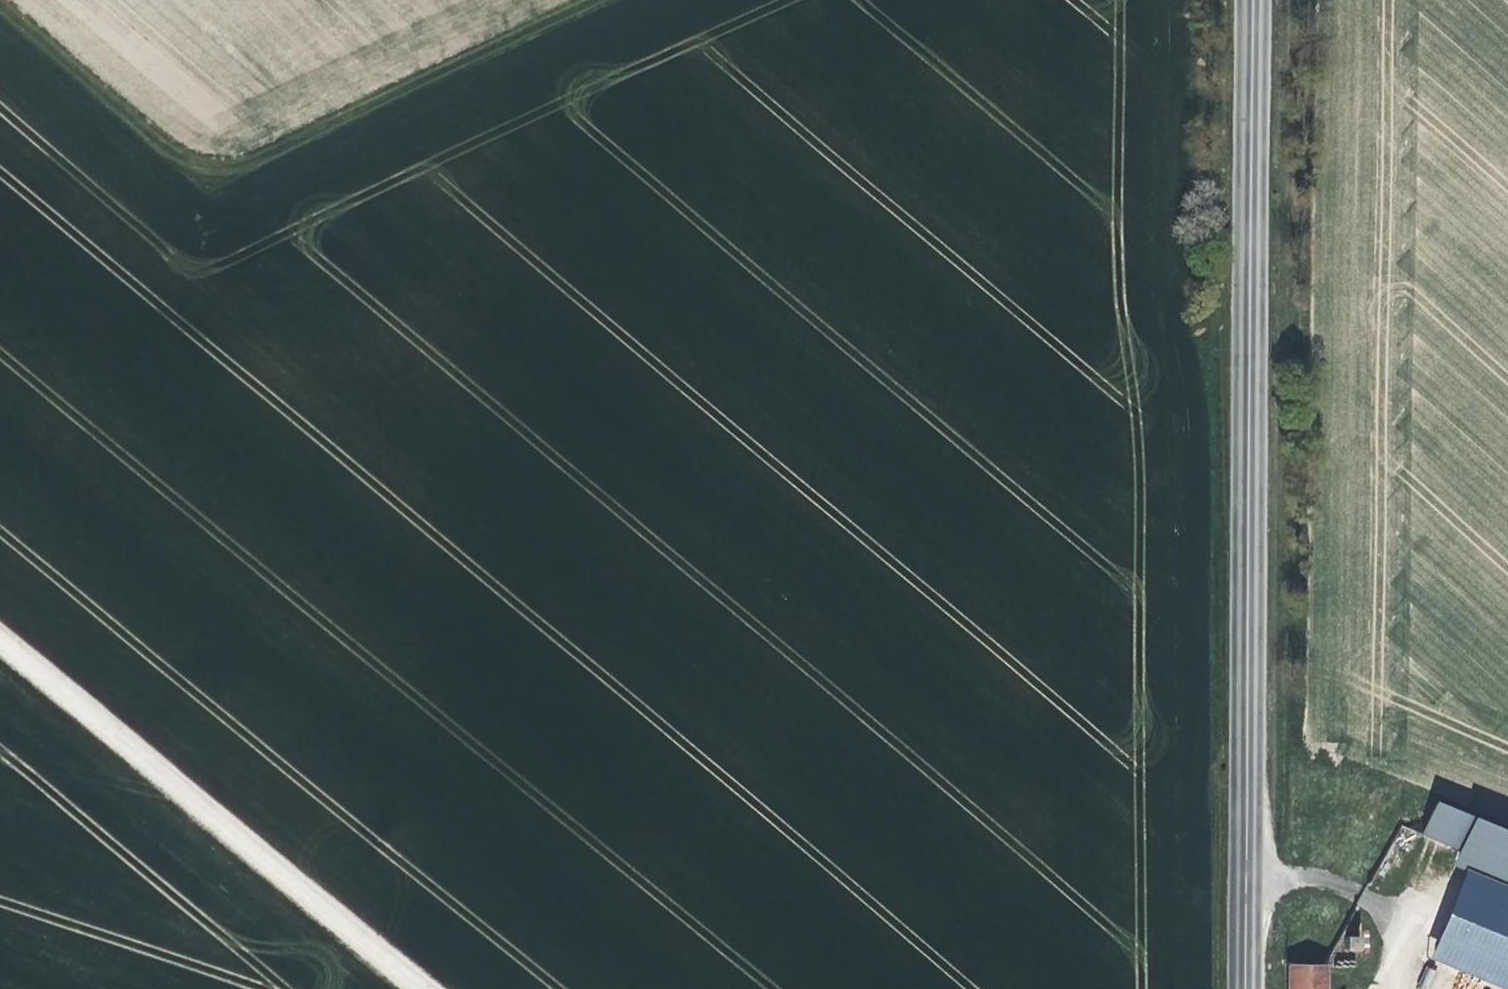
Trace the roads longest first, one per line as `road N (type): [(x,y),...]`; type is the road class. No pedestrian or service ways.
road 1 (secondary): [(1244,988),(1249,0)]
road 2 (track): [(0,639),(423,988)]

